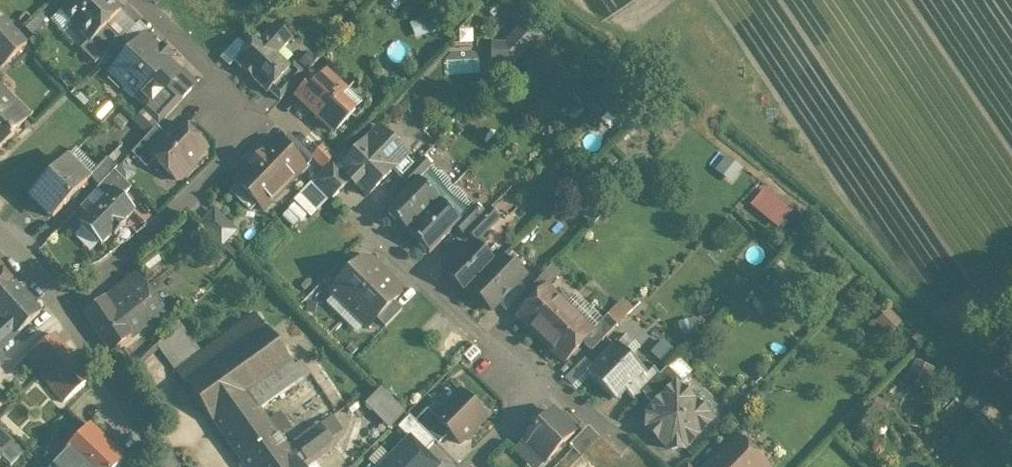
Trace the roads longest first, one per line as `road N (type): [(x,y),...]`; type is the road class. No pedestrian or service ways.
road 1 (residential): [(141,0),(262,119),(156,230),(108,268),(50,291)]
road 2 (residential): [(468,466),(537,395),(357,215)]
road 3 (residential): [(171,466),(50,291)]

